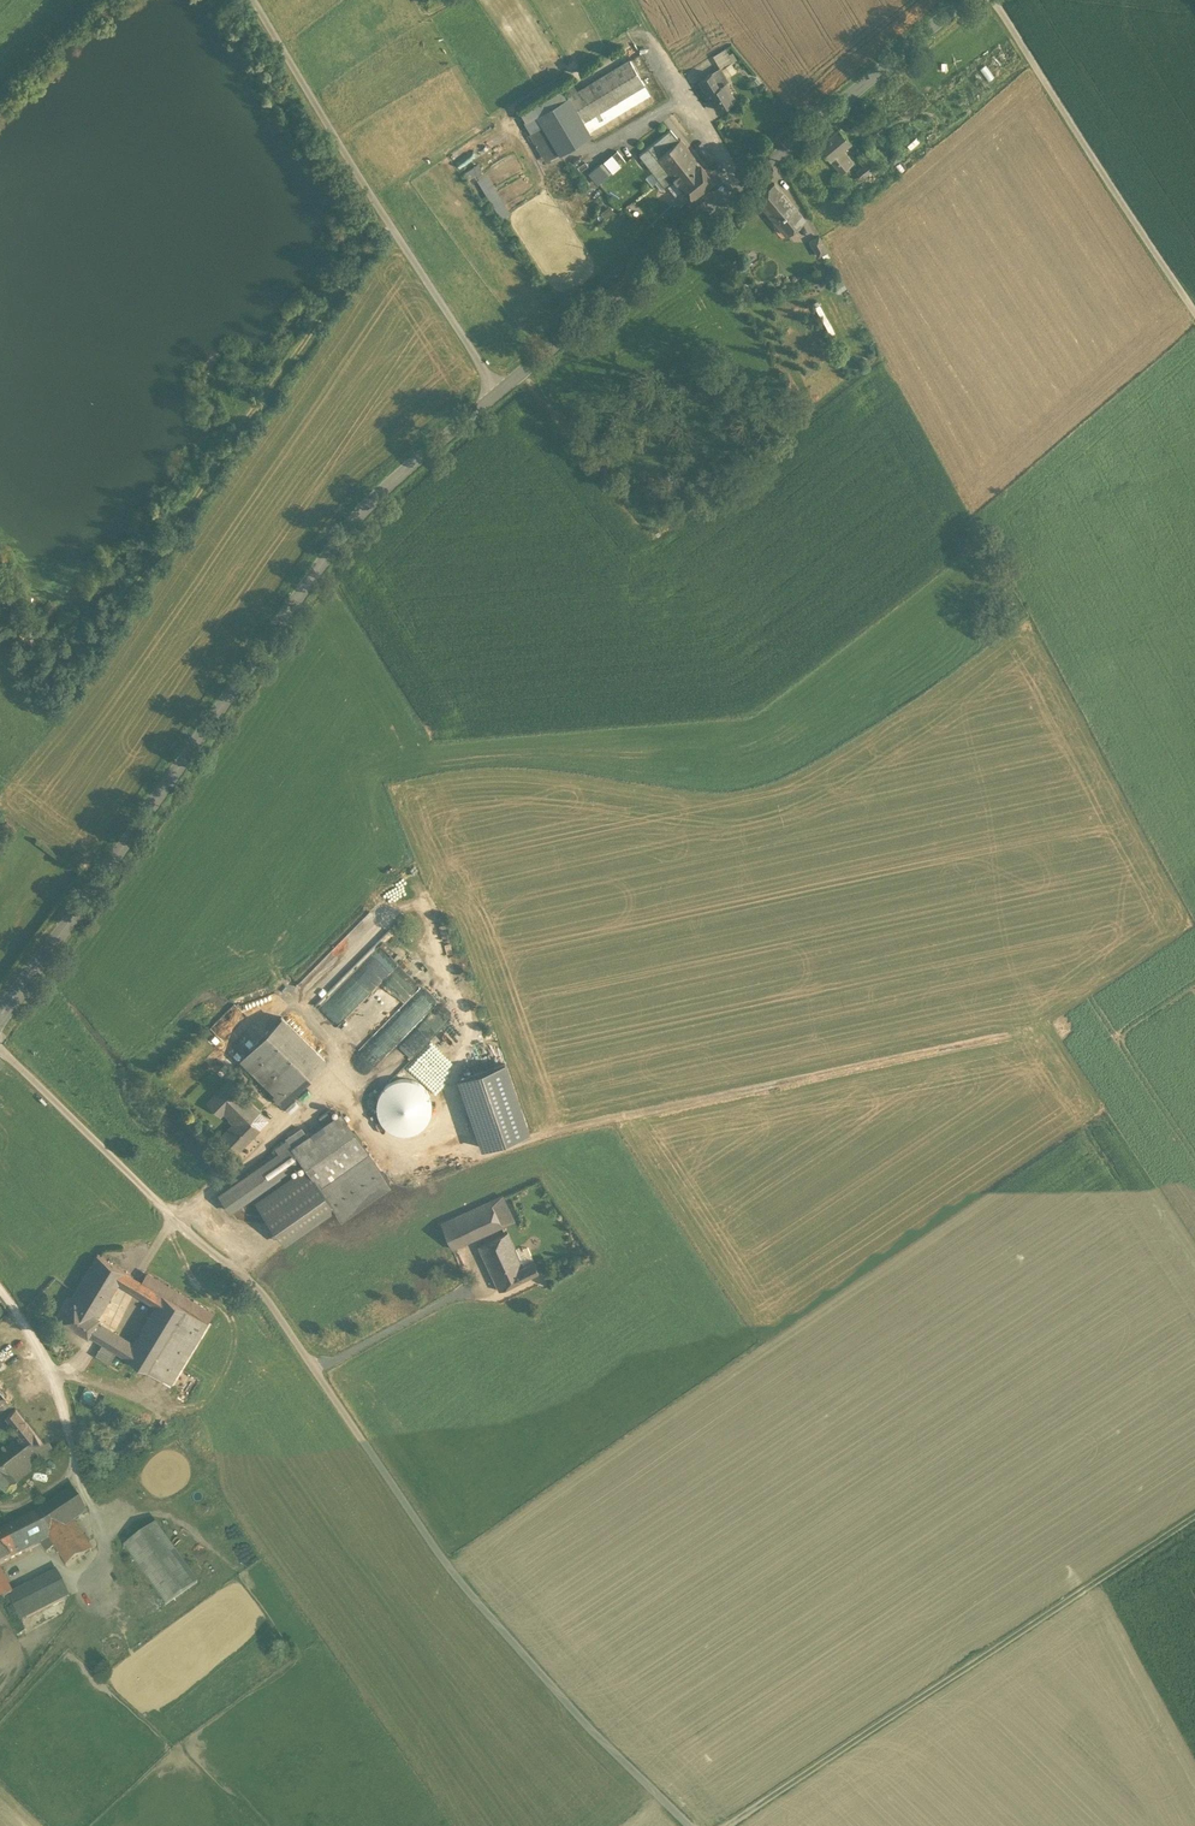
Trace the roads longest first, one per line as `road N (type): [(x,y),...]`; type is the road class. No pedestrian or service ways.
road 1 (unclassified): [(675,1825),(445,1564),(256,1285),(0,1054)]
road 2 (secondary): [(497,388),(375,498),(0,1013)]
road 3 (track): [(1194,1512),(722,1825)]
road 4 (unclassified): [(258,0),(497,388)]
road 5 (track): [(993,0),(1194,312)]
road 6 (secondary): [(745,182),(497,388)]
road 7 (secondary): [(962,0),(745,182)]
road 8 (residential): [(745,182),(635,0)]

